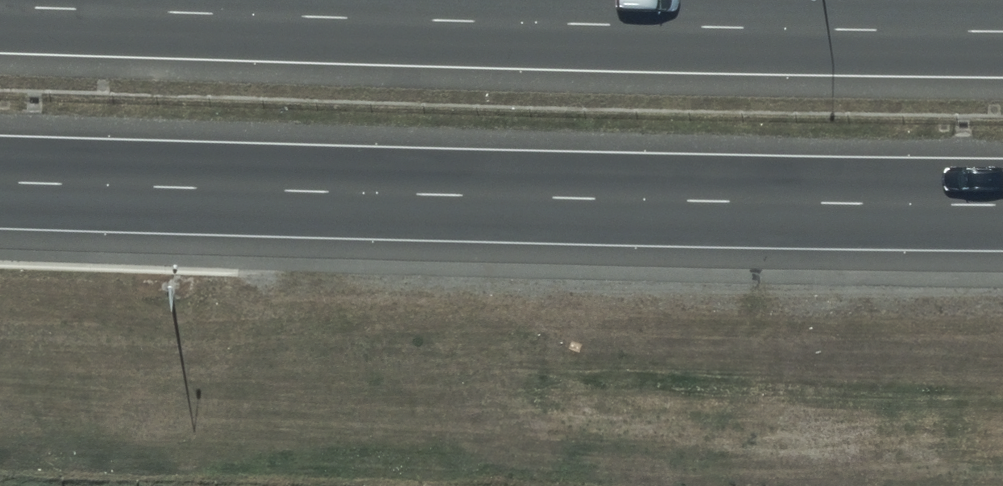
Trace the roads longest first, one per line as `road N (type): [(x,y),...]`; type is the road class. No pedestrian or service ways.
road 1 (motorway): [(0,7),(1002,33)]
road 2 (motorway): [(1002,205),(0,183)]

